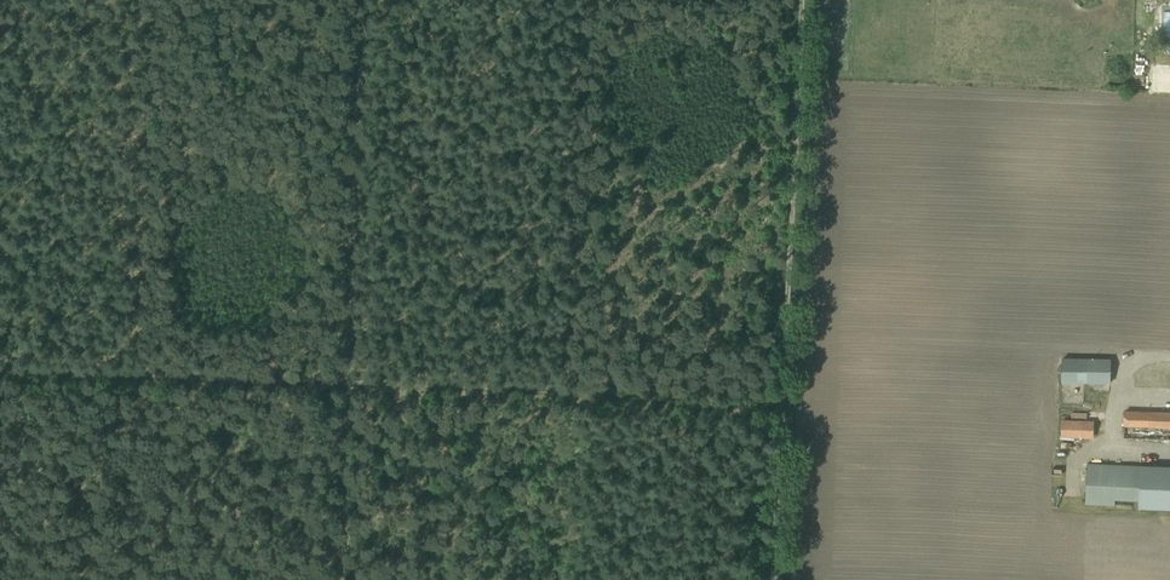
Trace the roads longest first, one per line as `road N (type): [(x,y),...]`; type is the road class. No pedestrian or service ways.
road 1 (track): [(799,0),(770,579)]

